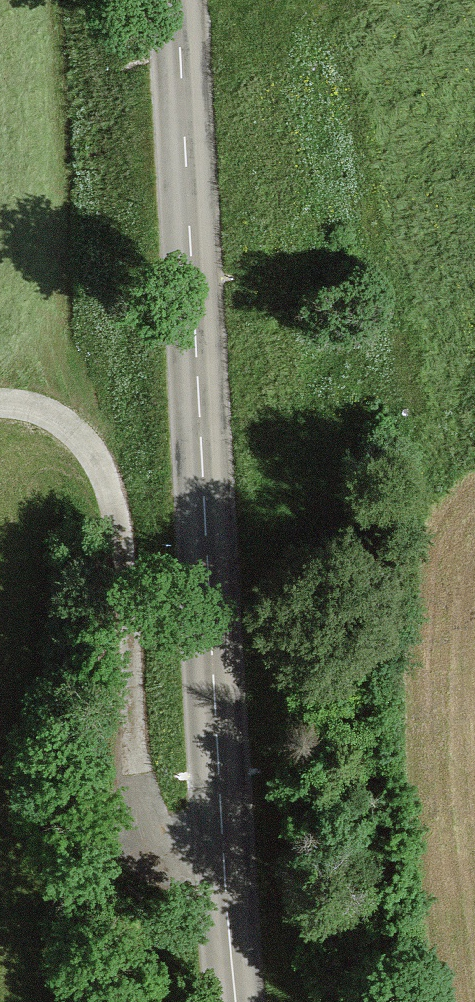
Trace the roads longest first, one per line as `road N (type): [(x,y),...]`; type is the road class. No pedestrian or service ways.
road 1 (tertiary): [(217,730),(177,0)]
road 2 (unclassified): [(0,407),(40,416),(114,490),(217,730)]
road 3 (tertiary): [(237,1001),(217,730)]

